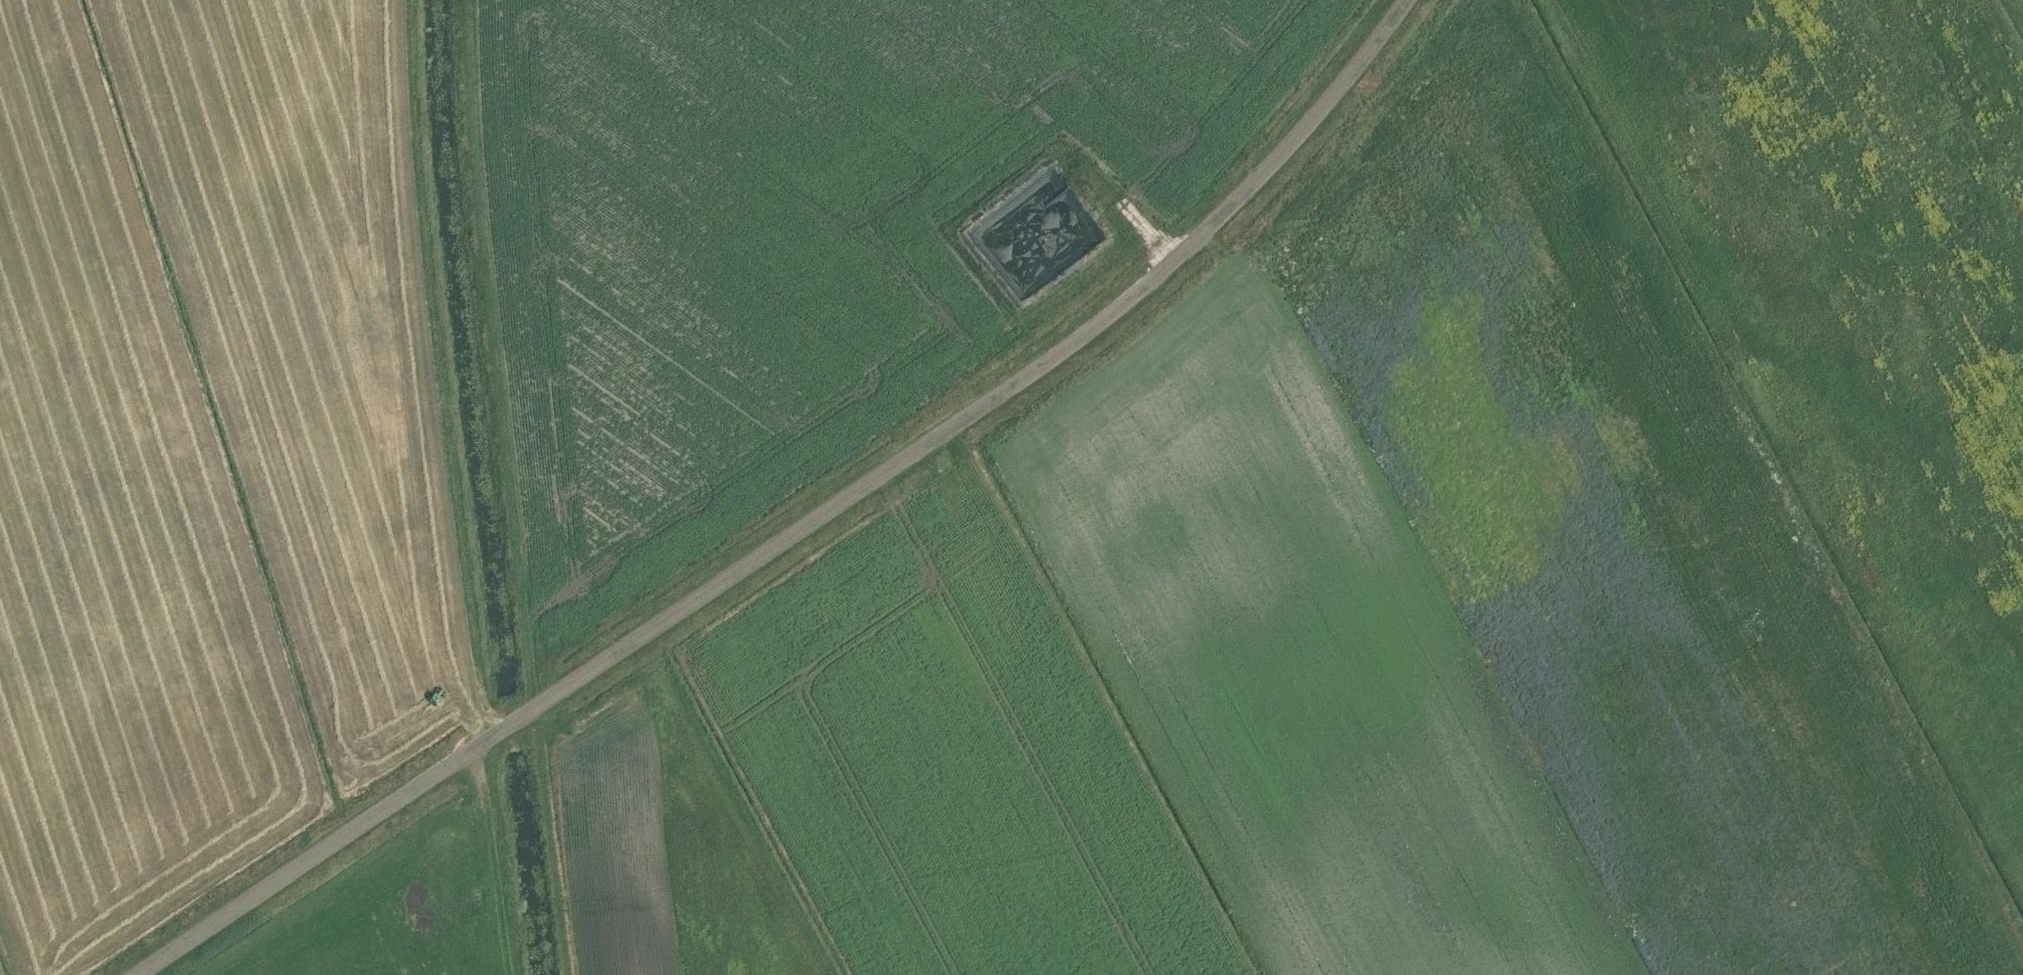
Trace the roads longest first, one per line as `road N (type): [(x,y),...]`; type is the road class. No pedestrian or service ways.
road 1 (unclassified): [(136,974),(1068,346),(1188,247),(1286,147),(1406,0)]
road 2 (track): [(413,0),(412,90),(434,338),(487,739)]

